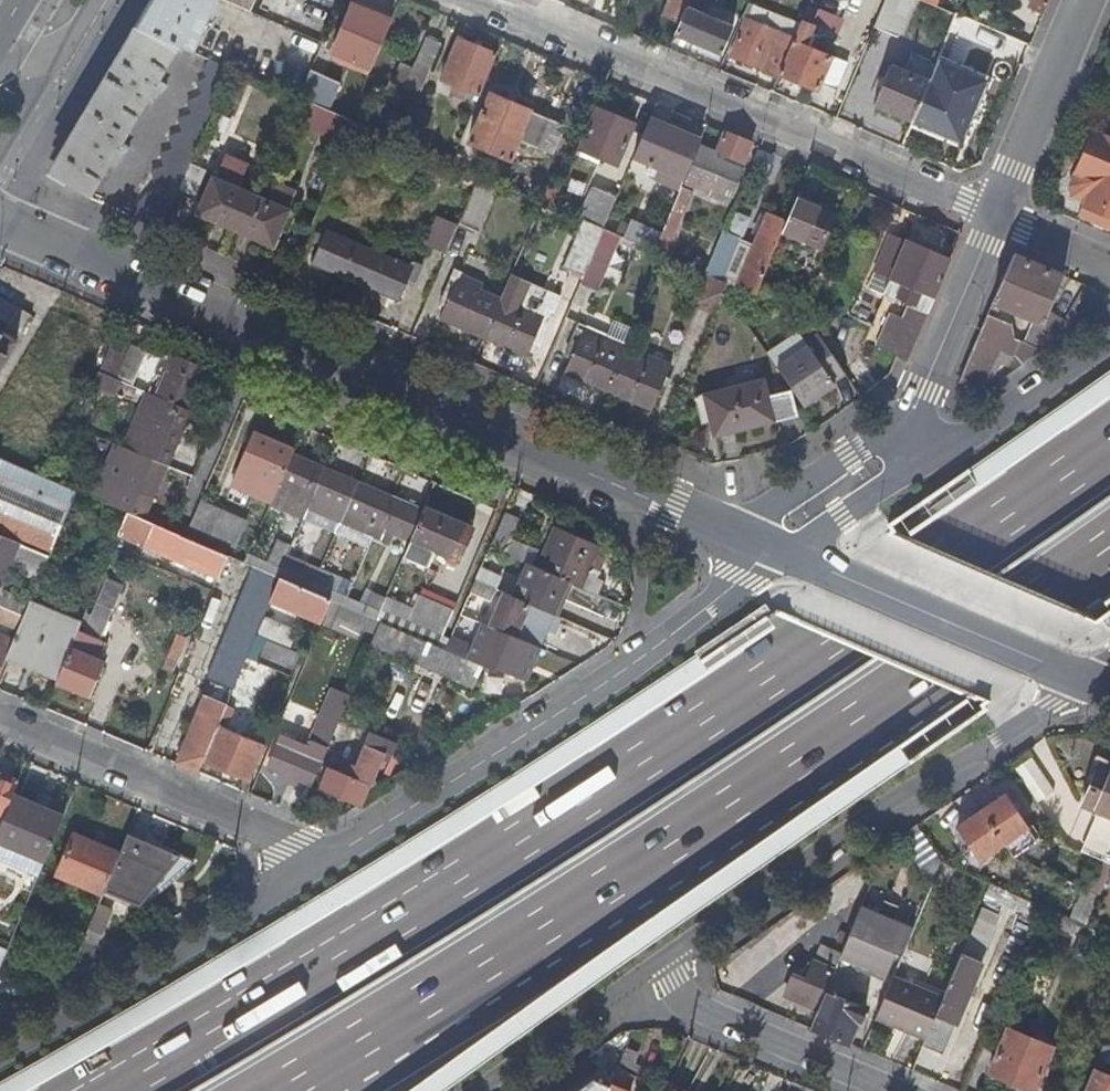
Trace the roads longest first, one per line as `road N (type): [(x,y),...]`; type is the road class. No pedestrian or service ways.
road 1 (motorway): [(1109,442),(823,641),(368,935),(99,1090)]
road 2 (motorway): [(273,1090),(919,680),(1109,545)]
road 3 (residential): [(765,546),(0,218)]
road 4 (residential): [(485,0),(995,219)]
road 5 (residential): [(765,546),(643,653),(317,865)]
road 6 (residential): [(664,964),(1068,680)]
road 7 (residential): [(317,865),(0,1062)]
road 8 (residential): [(317,865),(261,829),(0,719)]
road 9 (unclassified): [(1068,680),(822,570)]
road 10 (residential): [(885,1090),(688,1007),(664,964)]
road 11 (residential): [(995,219),(1086,0)]
road 12 (residential): [(916,439),(915,410),(995,219)]
road 13 (residential): [(916,439),(983,435),(1109,344)]
road 14 (residential): [(486,1090),(664,964)]
road 15 (residential): [(916,439),(870,446),(809,483),(765,517),(765,546)]
road 16 (residential): [(765,546),(815,541),(900,479),(916,439)]
road 17 (residential): [(0,66),(54,60),(96,0)]
road 18 (residential): [(995,219),(1109,269)]

